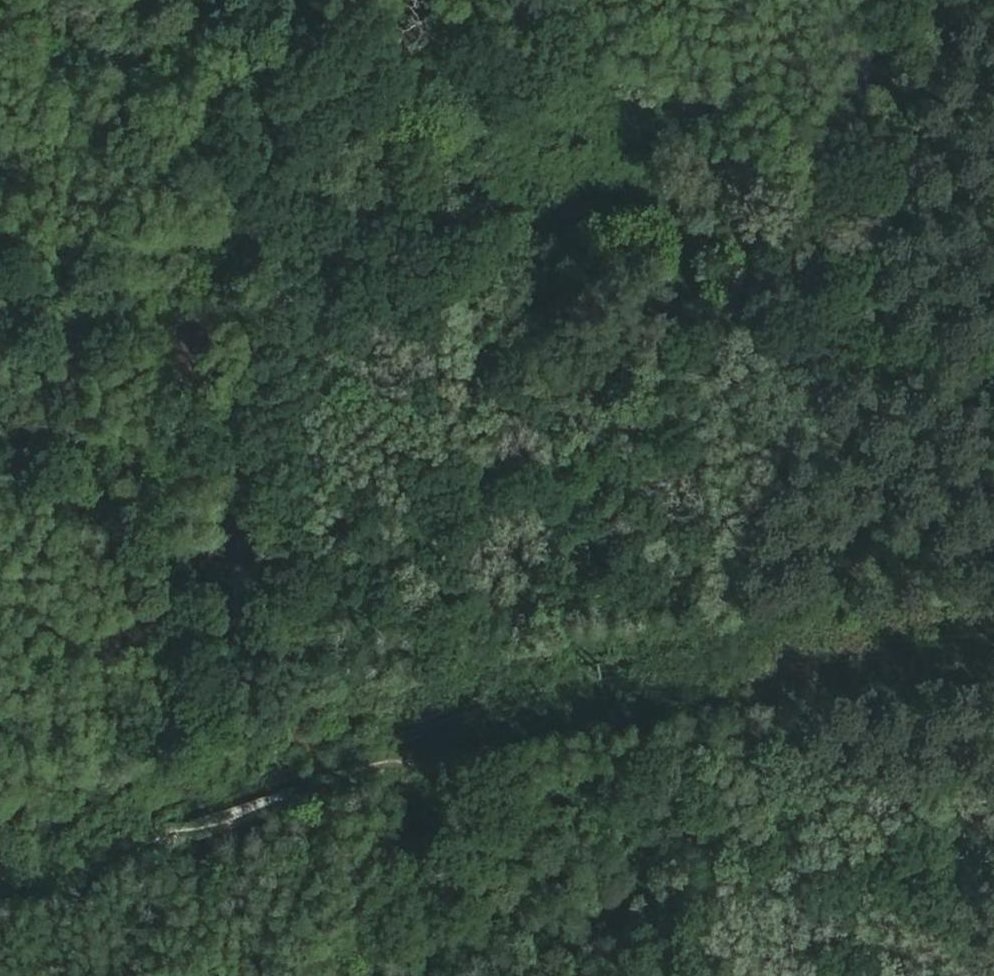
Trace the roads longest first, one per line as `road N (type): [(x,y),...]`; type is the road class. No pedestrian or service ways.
road 1 (track): [(993,635),(733,655),(366,705),(0,857)]
road 2 (track): [(710,975),(665,956),(509,823),(411,763)]

